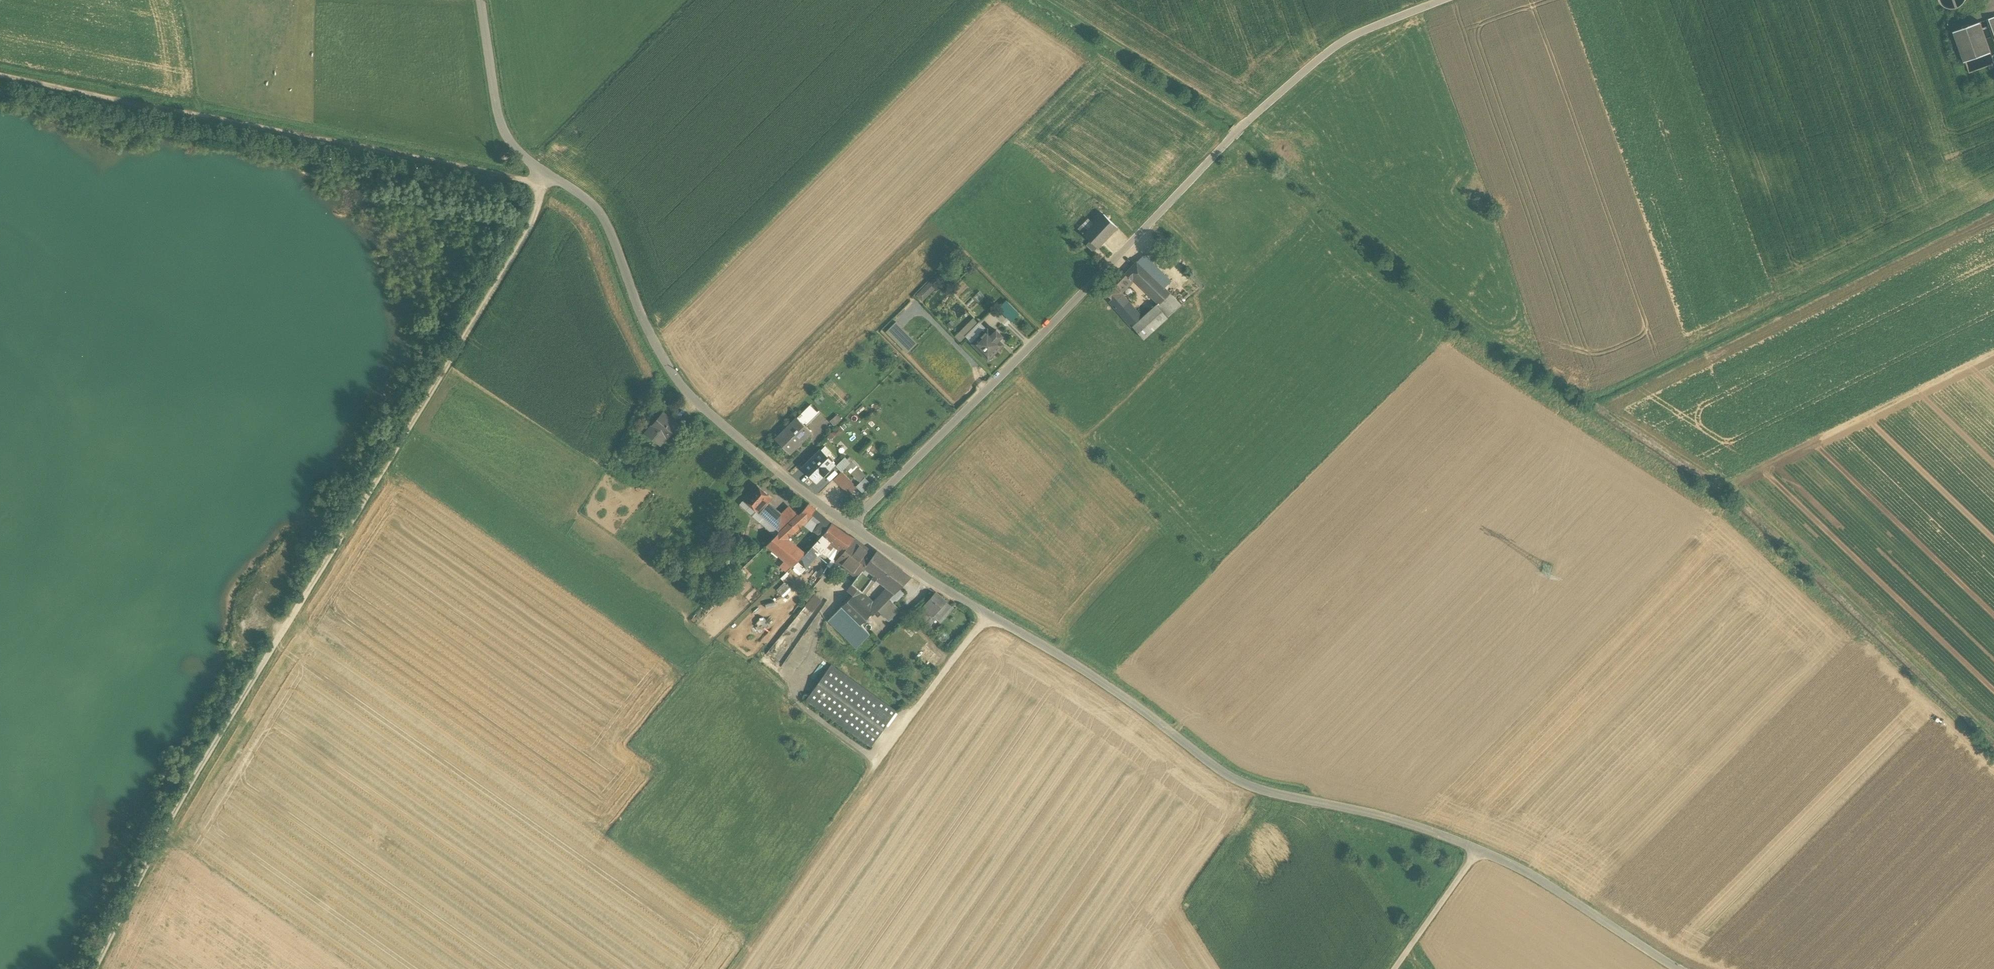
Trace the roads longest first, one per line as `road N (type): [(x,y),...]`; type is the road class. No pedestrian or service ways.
road 1 (track): [(94,968),(193,779),(531,224),(536,184)]
road 2 (unclassified): [(987,615),(1064,658),(1225,773),(1479,850),(1674,968)]
road 3 (track): [(536,184),(0,75)]
road 4 (residential): [(851,526),(1164,210)]
road 5 (unclassified): [(479,0),(504,133),(528,162),(600,213),(670,368)]
road 6 (unclassified): [(1164,210),(1338,45),(1441,0)]
road 7 (track): [(733,968),(872,769)]
road 8 (residential): [(670,368),(719,422),(851,526)]
road 9 (track): [(987,615),(872,769)]
road 10 (residential): [(851,526),(987,615)]
road 11 (track): [(1479,850),(1406,952)]

